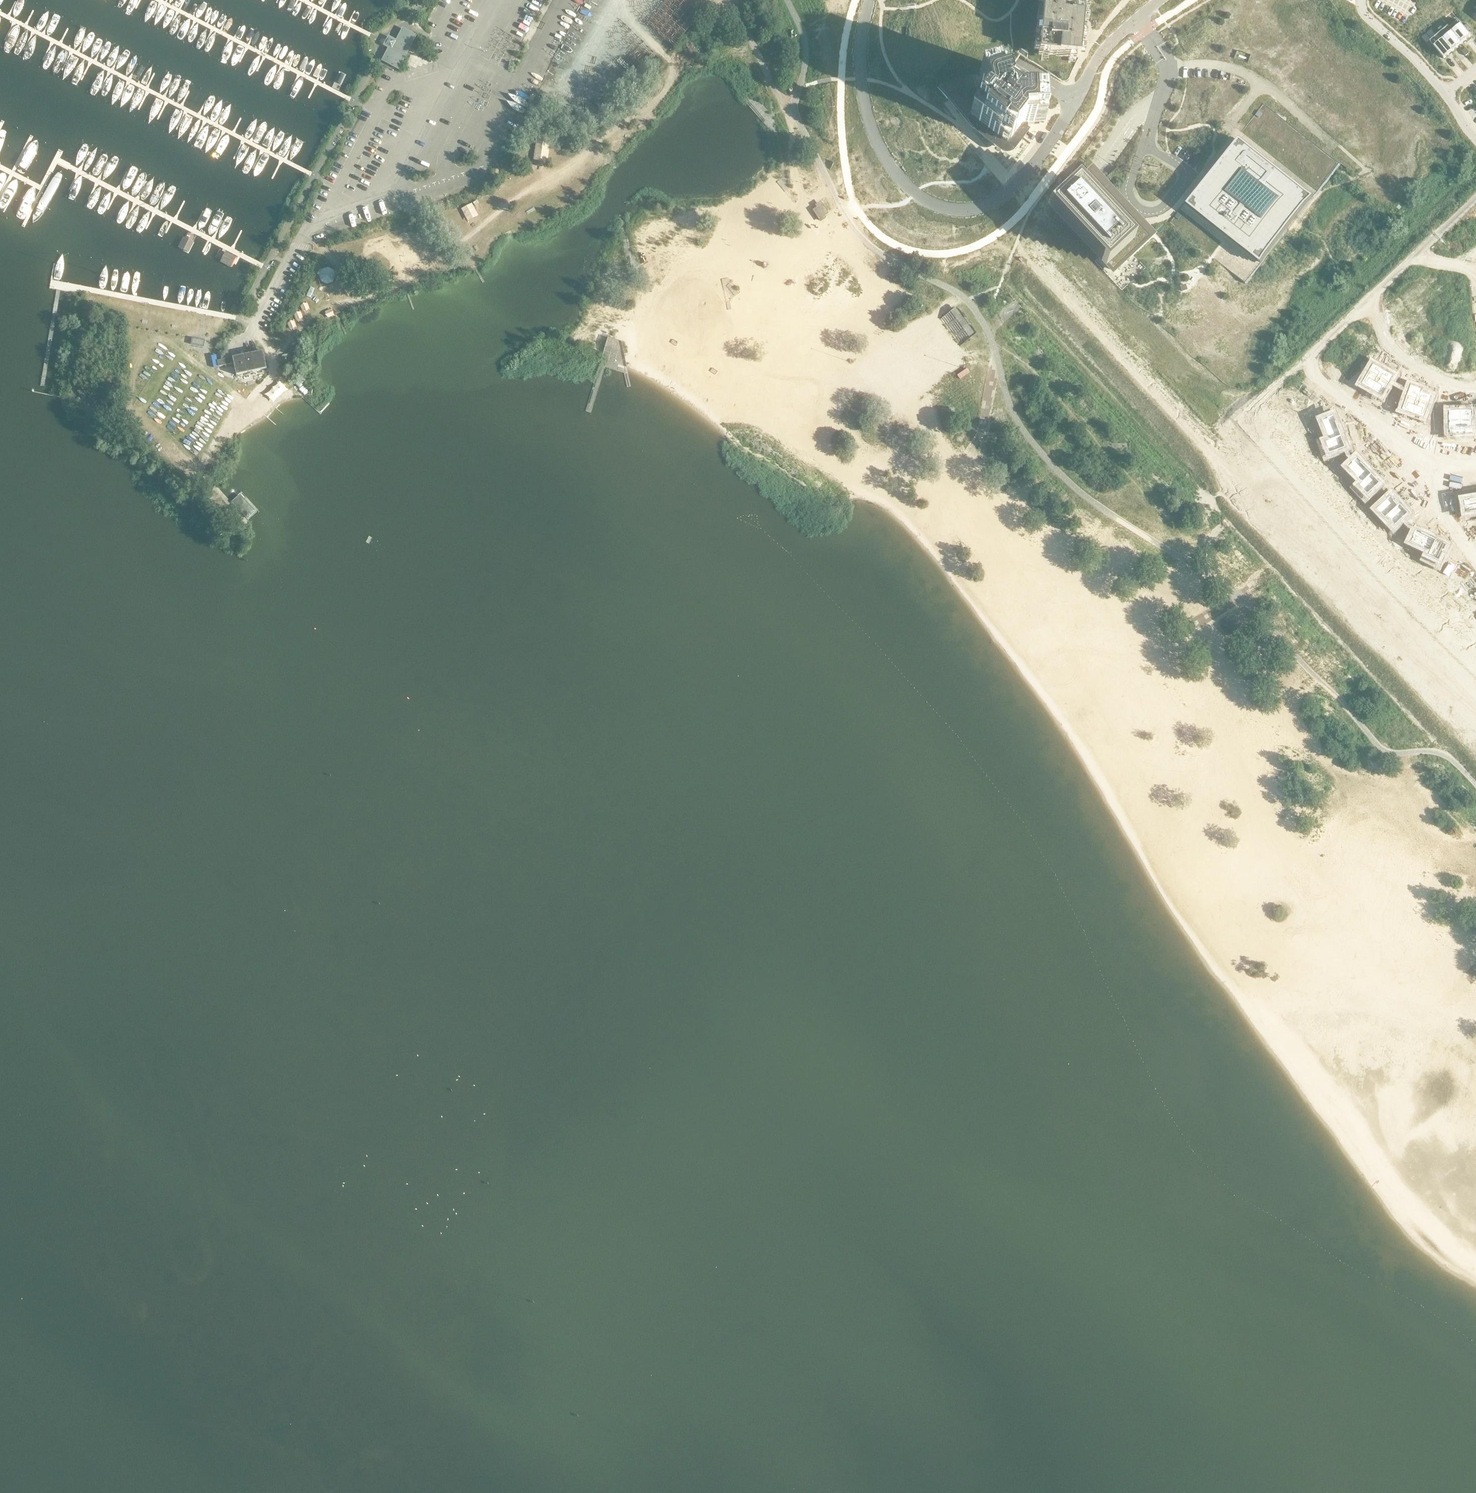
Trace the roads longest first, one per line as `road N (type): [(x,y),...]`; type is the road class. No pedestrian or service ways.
road 1 (residential): [(1137,18),(1099,52),(1030,168),(997,200),(951,210),(916,194),(875,140),(861,79),(869,0)]
road 2 (unclassified): [(1475,200),(1303,361)]
road 3 (residential): [(1303,361),(1439,470)]
road 4 (tertiary): [(1360,0),(1363,13),(1445,93)]
road 5 (unclassified): [(1137,18),(1165,71),(1148,133)]
road 6 (unknown): [(795,117),(805,45),(786,0)]

